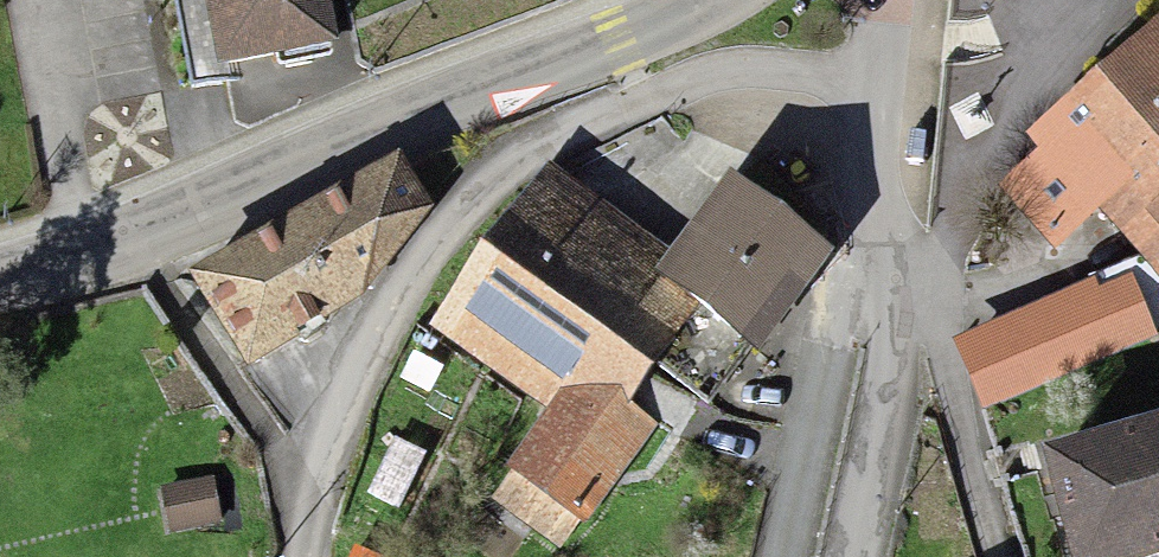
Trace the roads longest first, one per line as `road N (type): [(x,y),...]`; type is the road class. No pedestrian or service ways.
road 1 (residential): [(305,556),(311,504),(364,377),(409,301),(474,220),(523,175),(611,125),(695,103),(783,110),(901,159)]
road 2 (secondary): [(0,282),(455,97),(620,42),(700,0)]
road 3 (residential): [(891,300),(843,349),(793,556)]
road 4 (residential): [(891,300),(852,556)]
road 5 (residential): [(903,0),(901,159)]
road 6 (residential): [(901,159),(891,300)]

